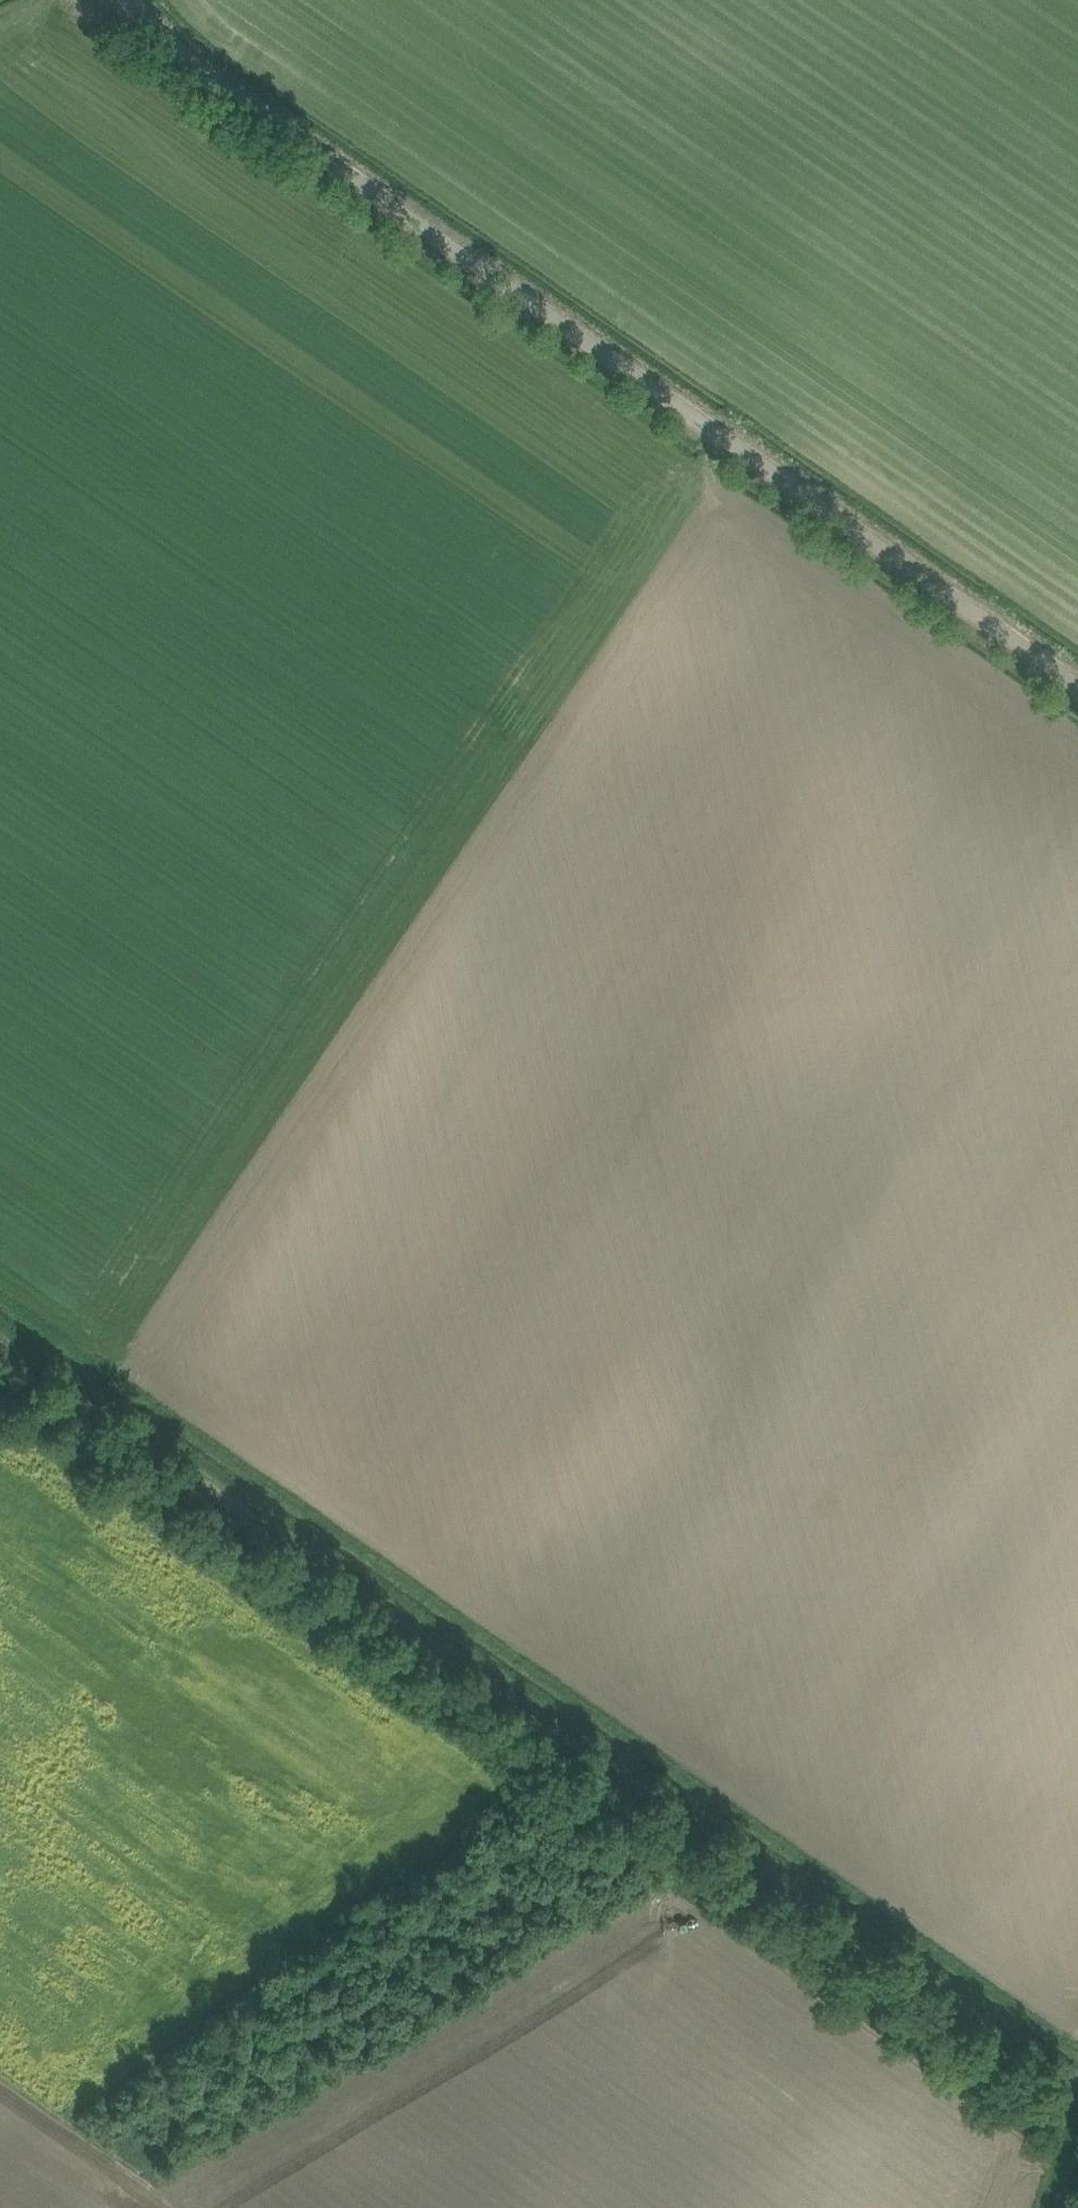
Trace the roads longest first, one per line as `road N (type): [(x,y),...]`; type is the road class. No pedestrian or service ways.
road 1 (track): [(0,1324),(1072,2072)]
road 2 (unclassified): [(1077,680),(249,103),(129,0)]

